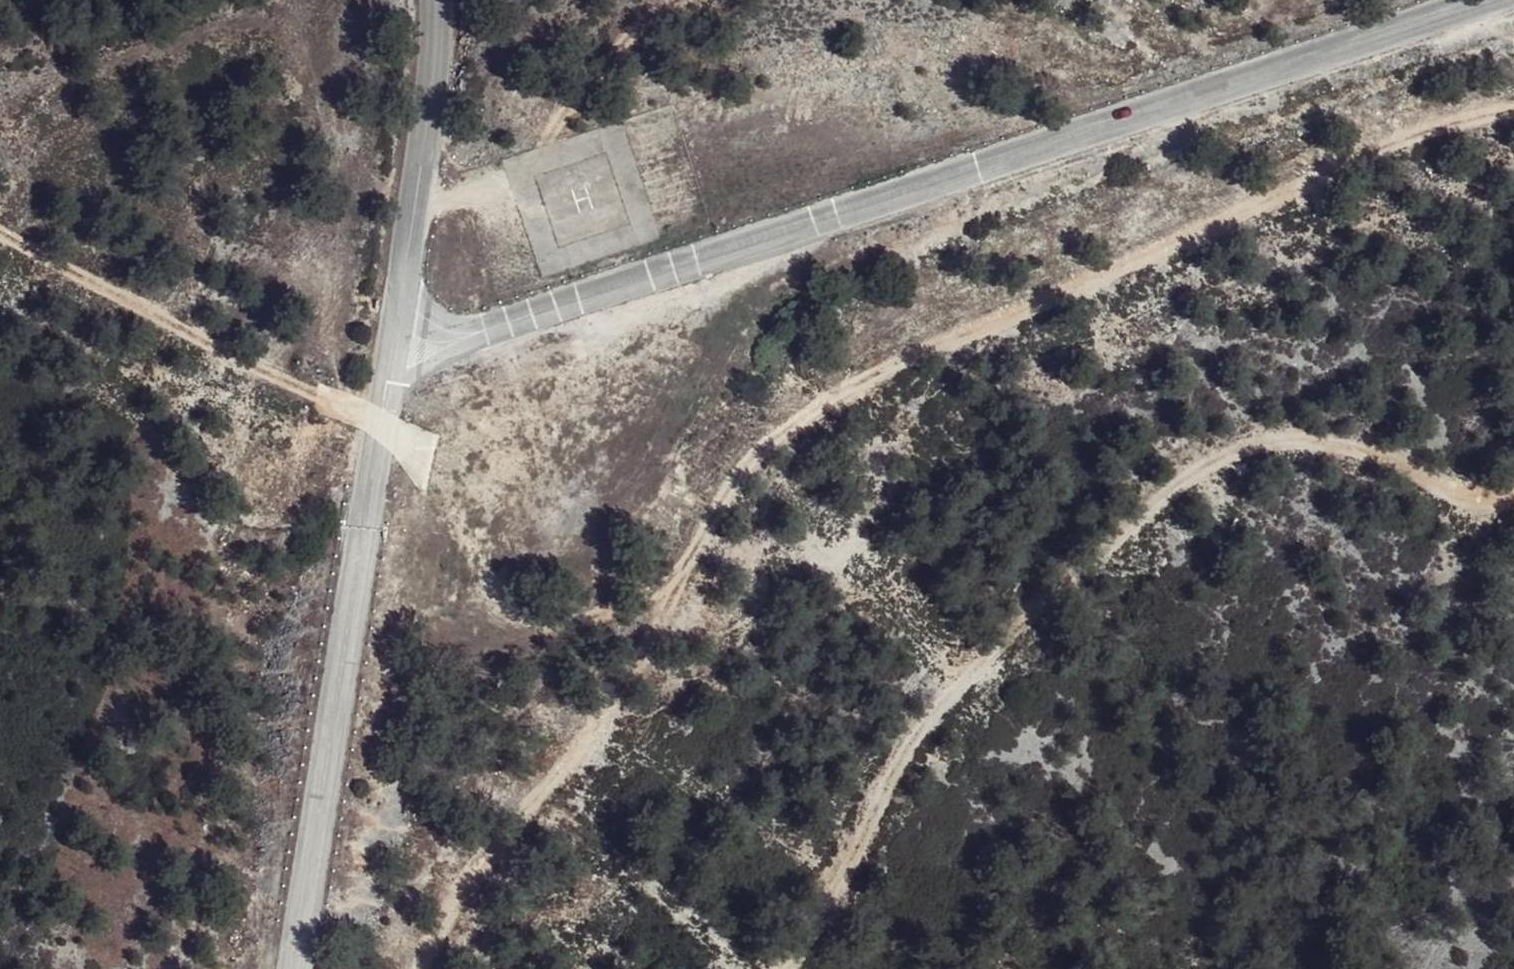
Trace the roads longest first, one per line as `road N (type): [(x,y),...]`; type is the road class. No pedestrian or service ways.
road 1 (track): [(1513,108),(1382,145),(1193,238),(899,346),(785,436),(648,653),(551,775),(422,968)]
road 2 (unclassified): [(393,374),(793,229),(1488,0)]
road 3 (track): [(772,968),(965,660),(1168,489),(1265,443),(1329,436),(1440,475),(1513,474)]
road 4 (unclassified): [(393,374),(375,527),(293,968)]
road 5 (track): [(0,225),(388,415)]
road 6 (unclassified): [(427,0),(432,40),(393,374)]
road 7 (track): [(412,206),(487,200),(531,174),(615,42),(686,0)]

